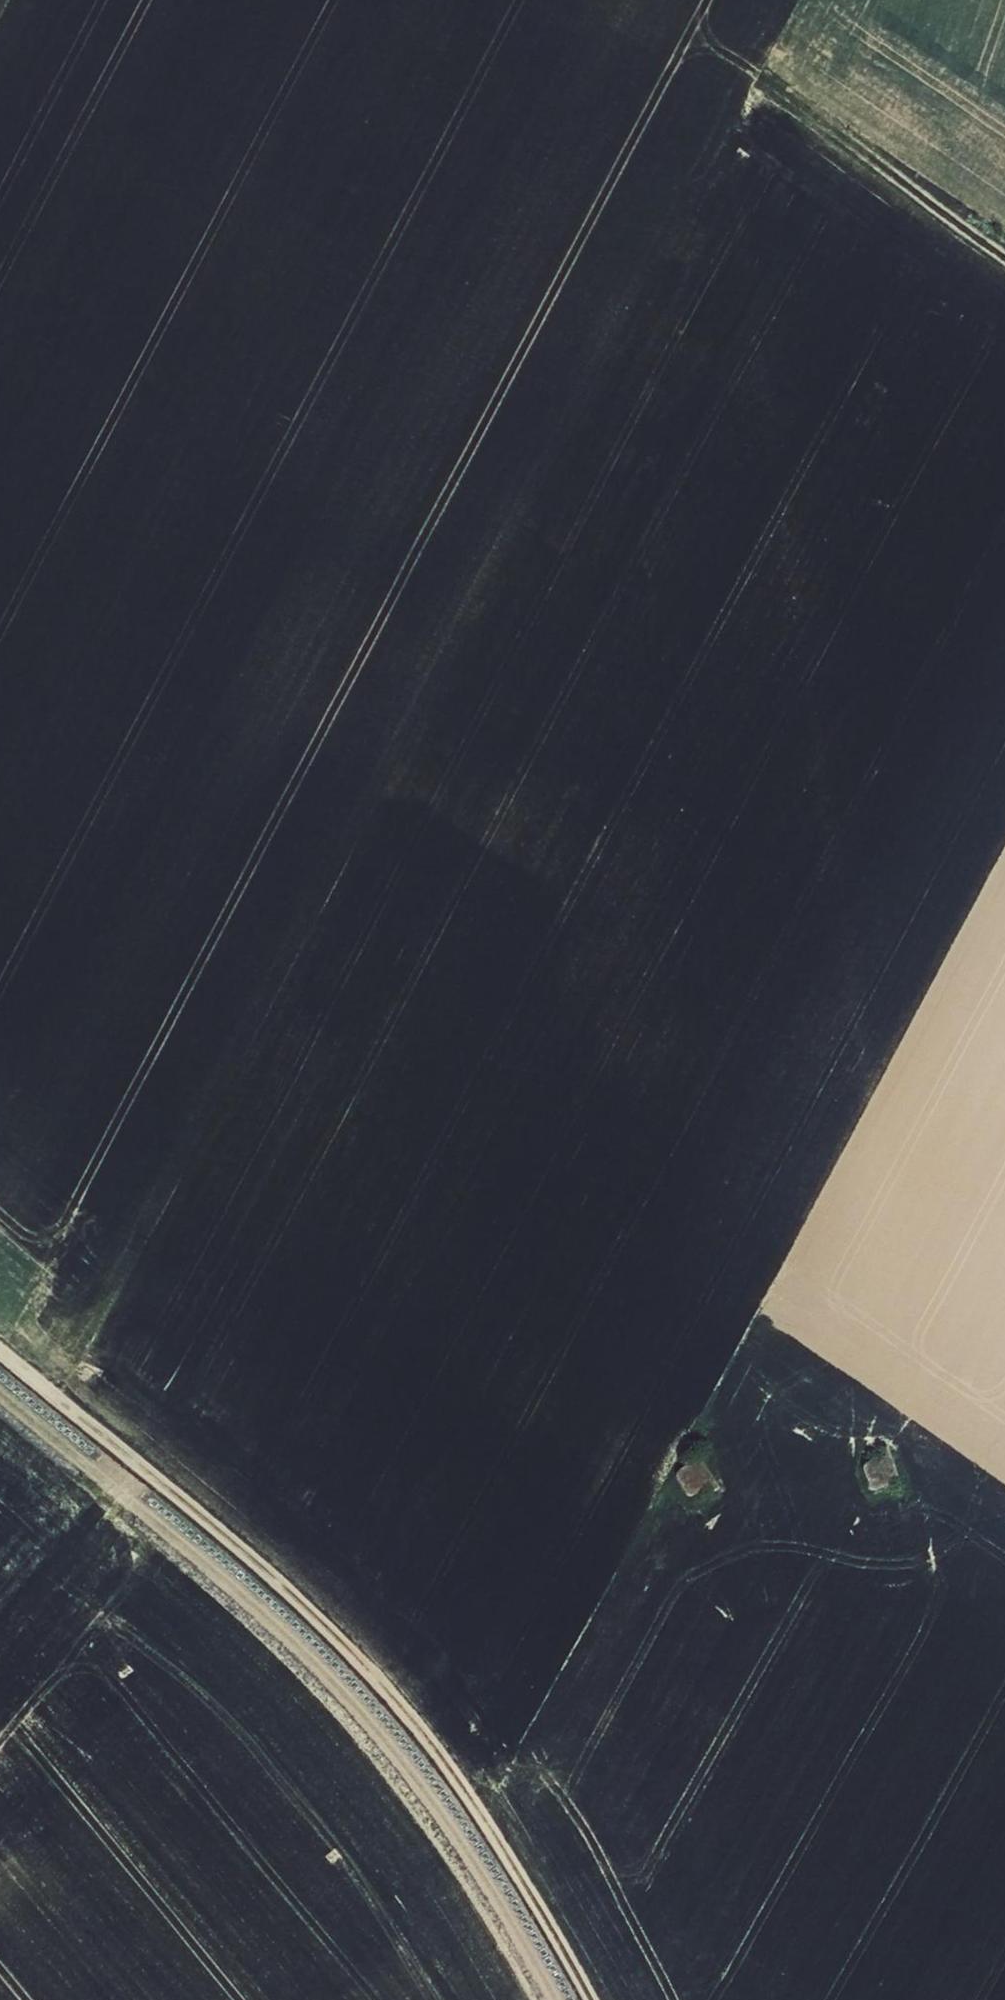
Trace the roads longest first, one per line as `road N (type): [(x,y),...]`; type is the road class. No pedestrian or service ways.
road 1 (track): [(0,1356),(305,1610),(369,1674),(481,1816),(586,1999)]
road 2 (track): [(761,78),(1004,253)]

